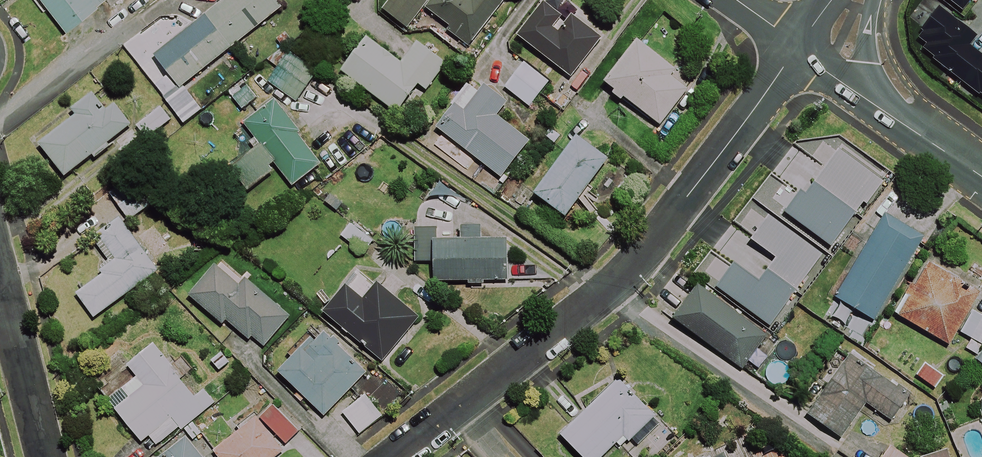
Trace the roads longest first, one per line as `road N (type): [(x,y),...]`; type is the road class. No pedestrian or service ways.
road 1 (residential): [(797,49),(631,266),(394,456)]
road 2 (residential): [(0,279),(47,456)]
road 3 (tertiary): [(981,177),(867,100)]

